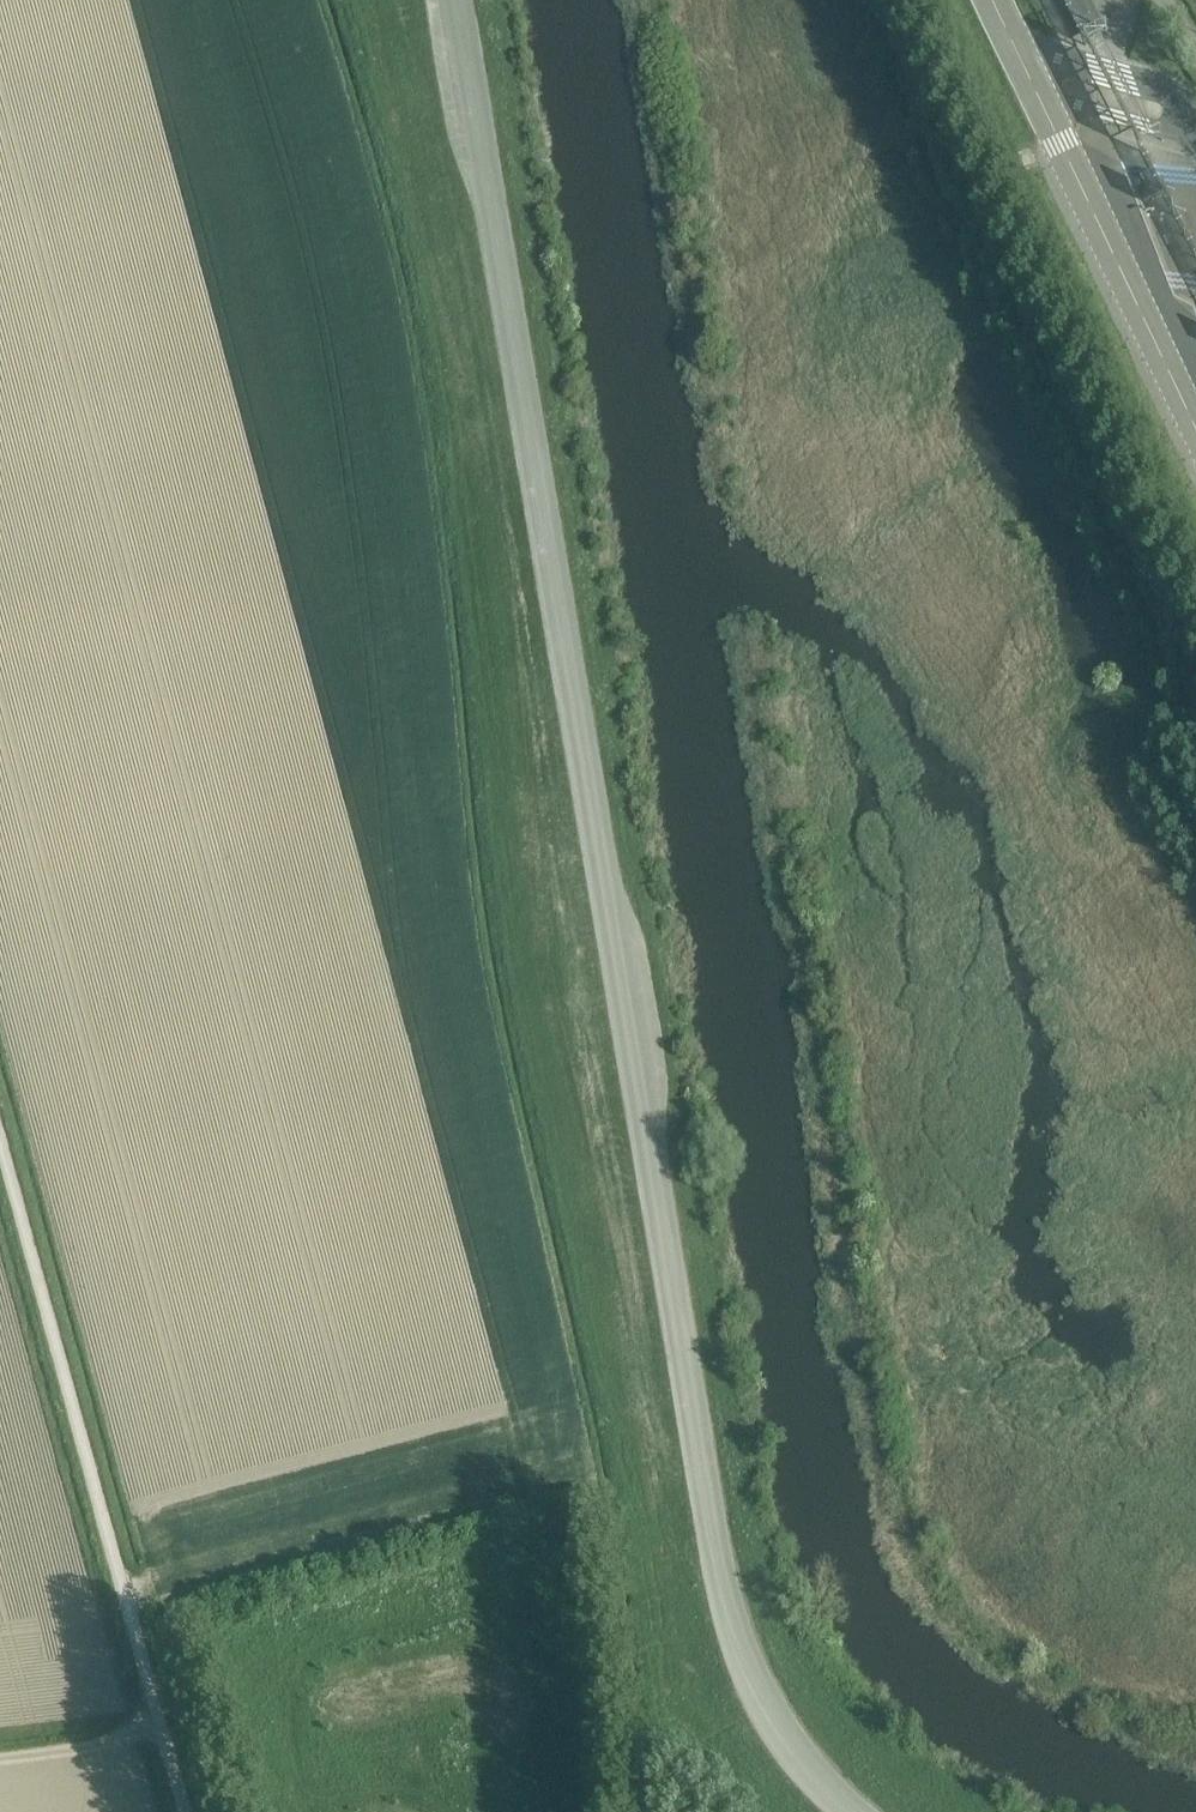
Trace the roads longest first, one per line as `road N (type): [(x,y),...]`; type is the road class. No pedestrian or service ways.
road 1 (unclassified): [(833,1811),(814,1800),(765,1730),(711,1611),(447,0)]
road 2 (unclassified): [(186,1811),(0,1132)]
road 3 (unclassified): [(993,0),(1195,427)]

